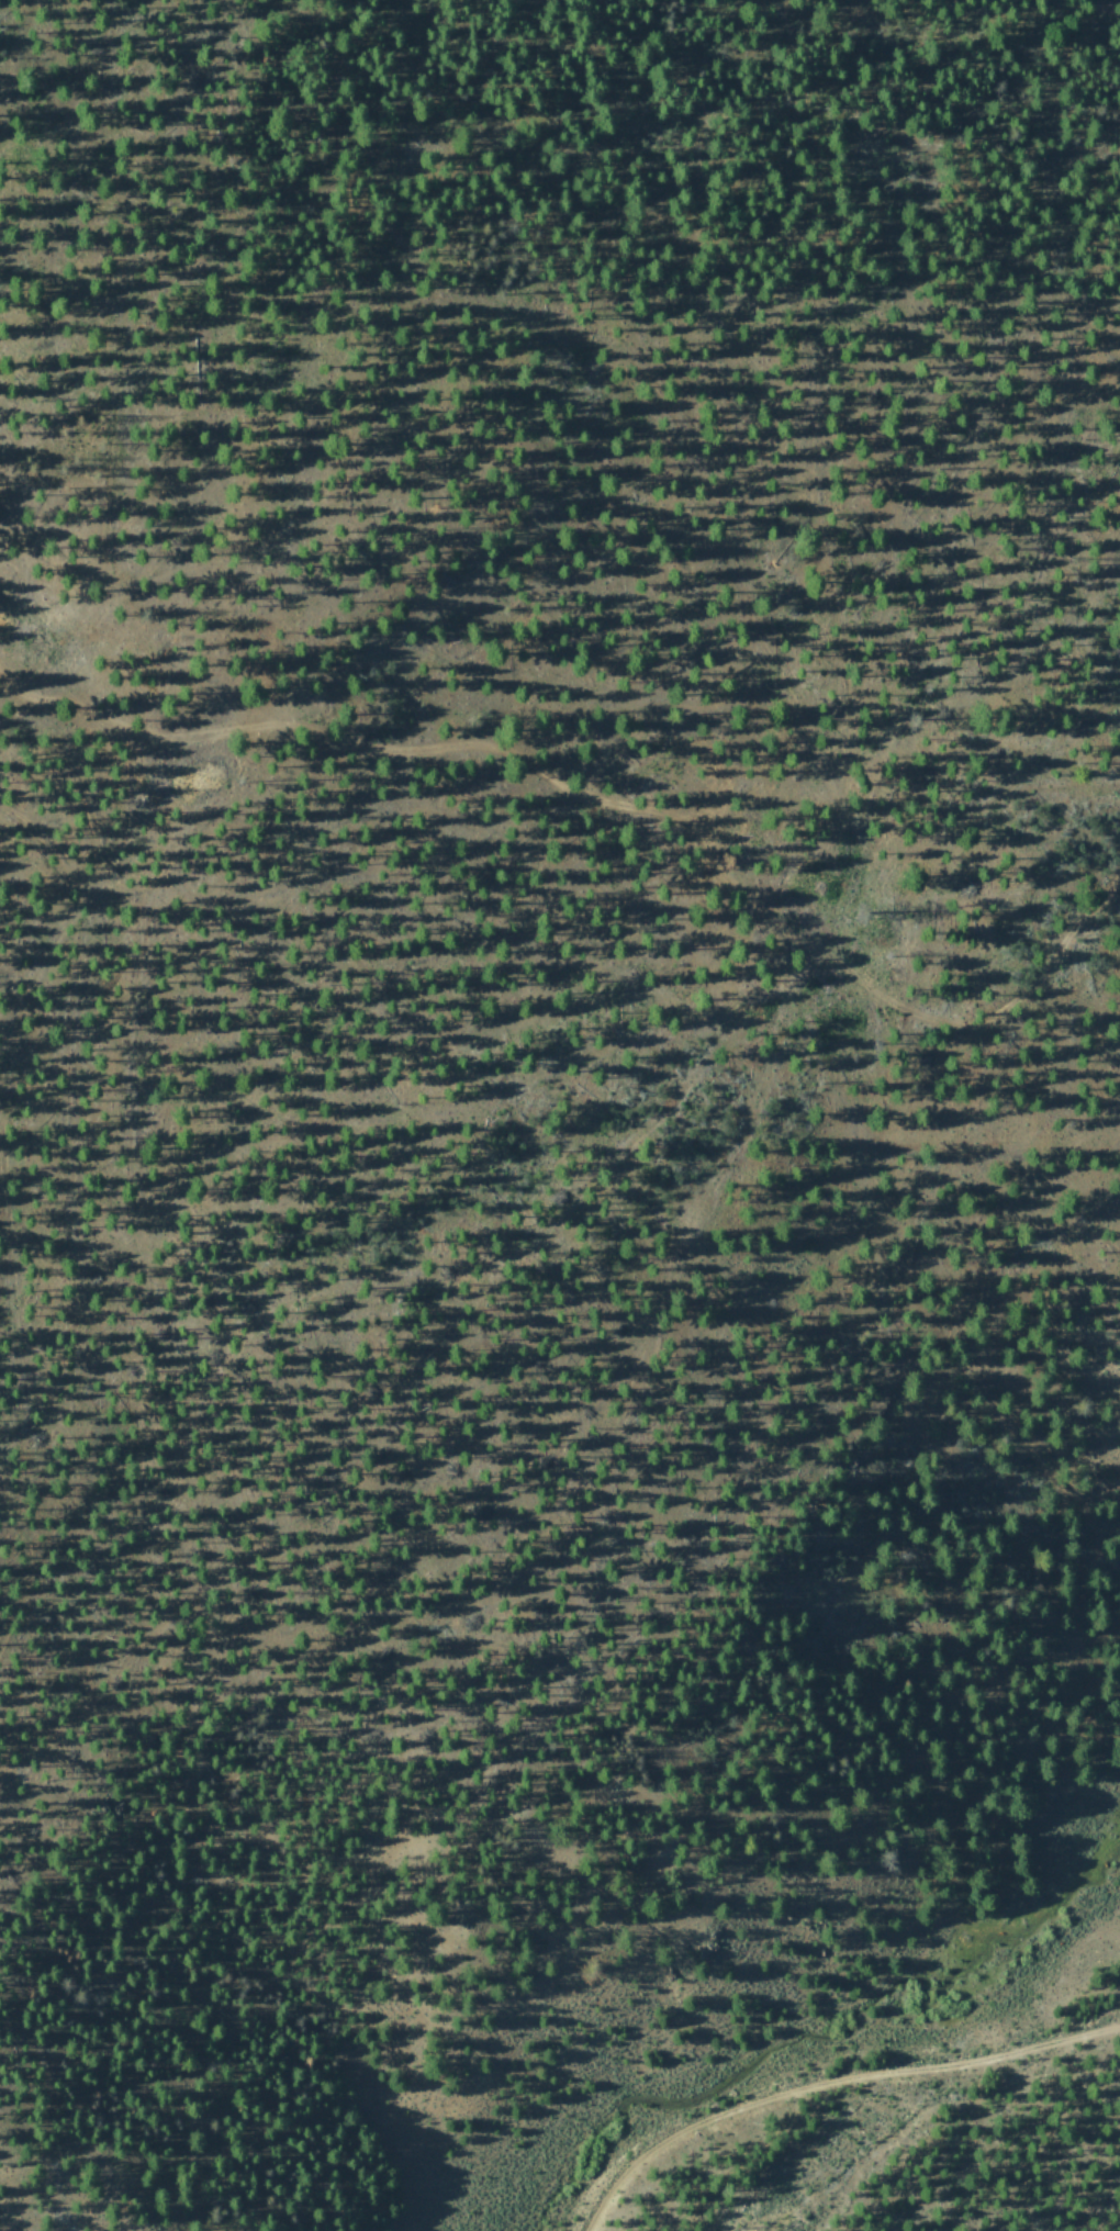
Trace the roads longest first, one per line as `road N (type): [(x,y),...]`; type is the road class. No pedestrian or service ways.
road 1 (track): [(999,1915),(1119,1798)]

